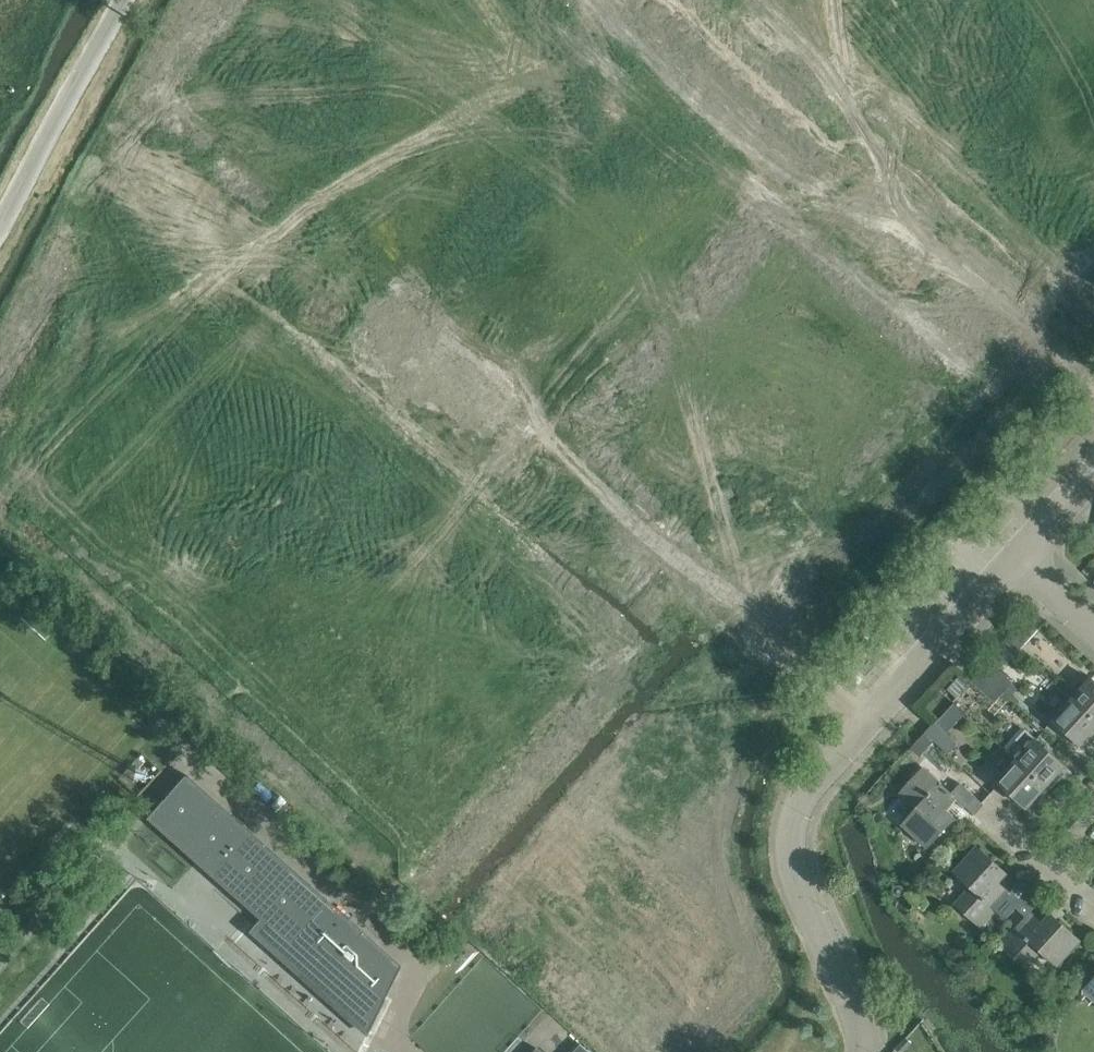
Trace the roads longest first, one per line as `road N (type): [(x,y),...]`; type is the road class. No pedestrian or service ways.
road 1 (residential): [(866,1051),(861,1007),(807,868),(802,834),(814,771),(1019,557)]
road 2 (unclassified): [(0,225),(123,0)]

